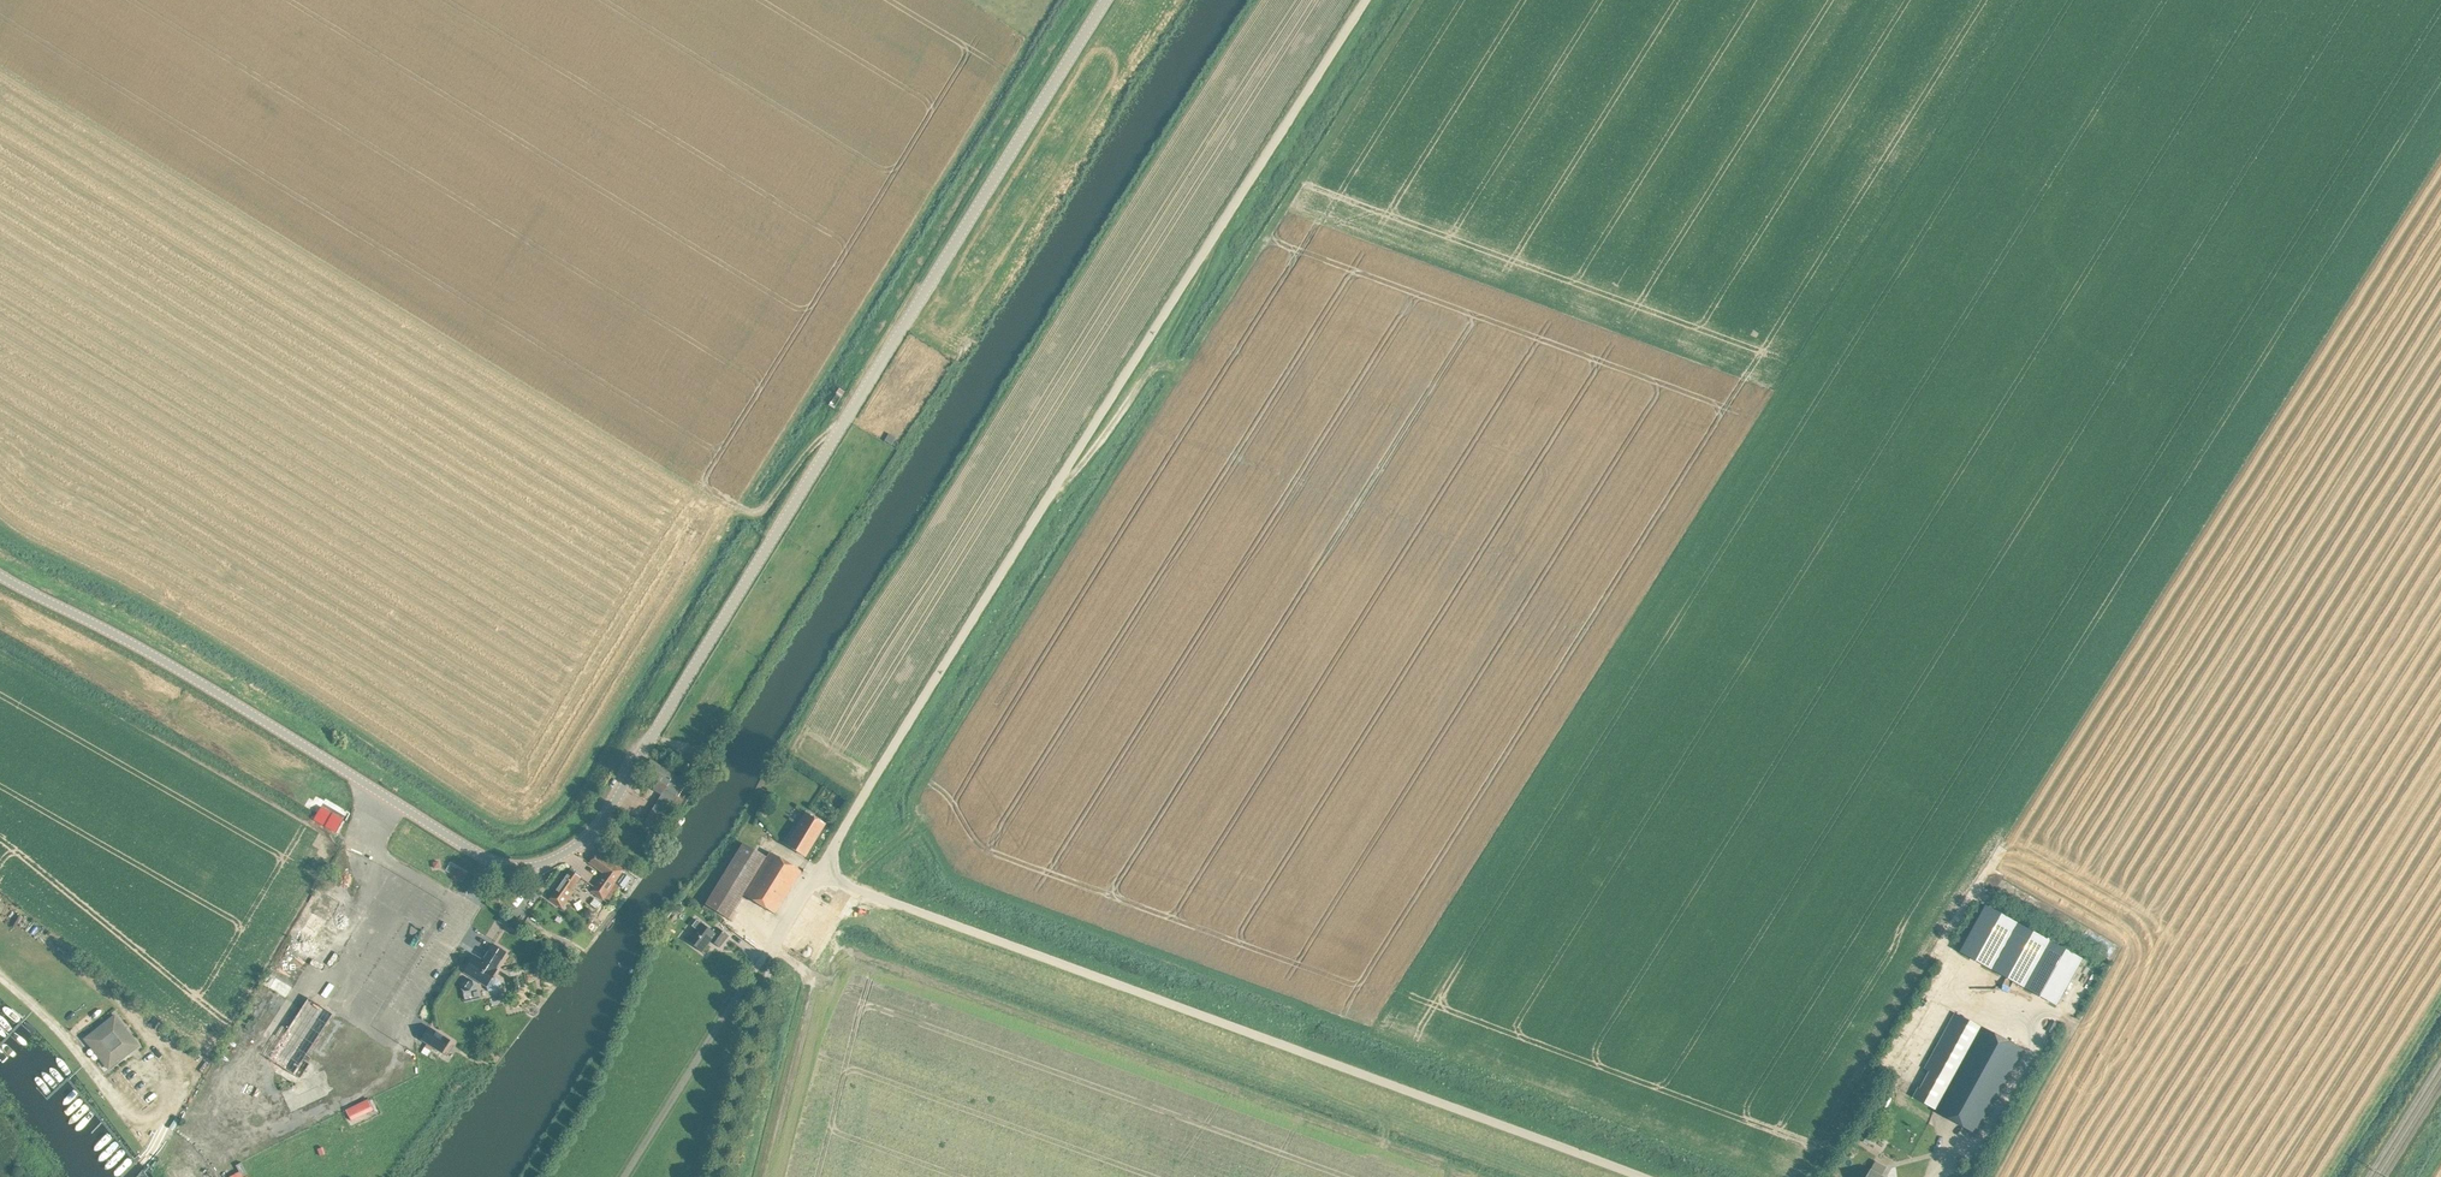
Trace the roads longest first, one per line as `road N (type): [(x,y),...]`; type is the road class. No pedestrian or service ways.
road 1 (tertiary): [(0,575),(208,687),(480,854),(510,865),(559,855),(611,806),(1106,0)]
road 2 (unclassified): [(818,872),(1365,0)]
road 3 (unclassified): [(1637,1176),(818,872)]
road 4 (unclassified): [(622,1176),(818,872)]
road 5 (track): [(1060,479),(1093,455),(1140,382),(1162,367),(1179,370)]
road 6 (track): [(840,430),(812,445),(766,508),(751,512),(742,500)]

